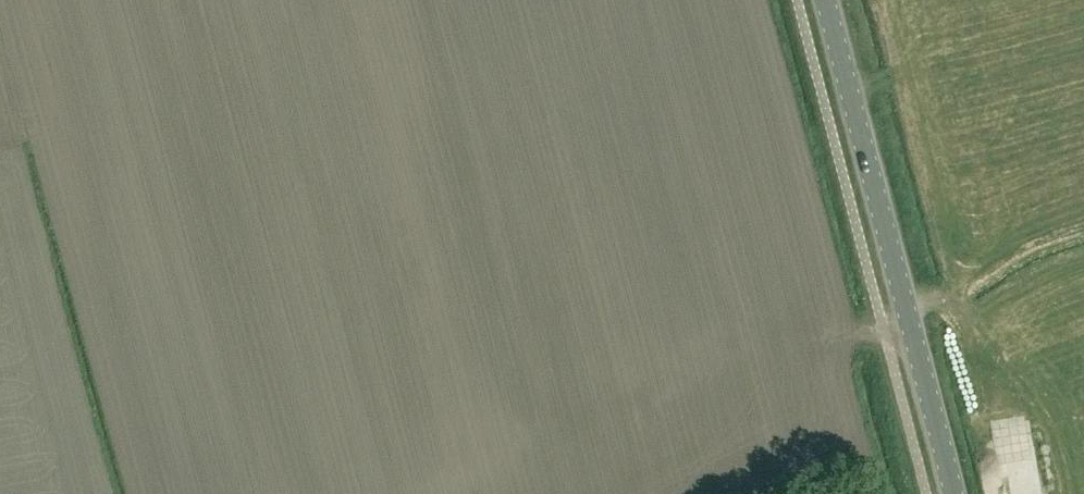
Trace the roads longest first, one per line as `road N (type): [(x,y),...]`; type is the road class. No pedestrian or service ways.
road 1 (secondary): [(955,493),(825,0)]

